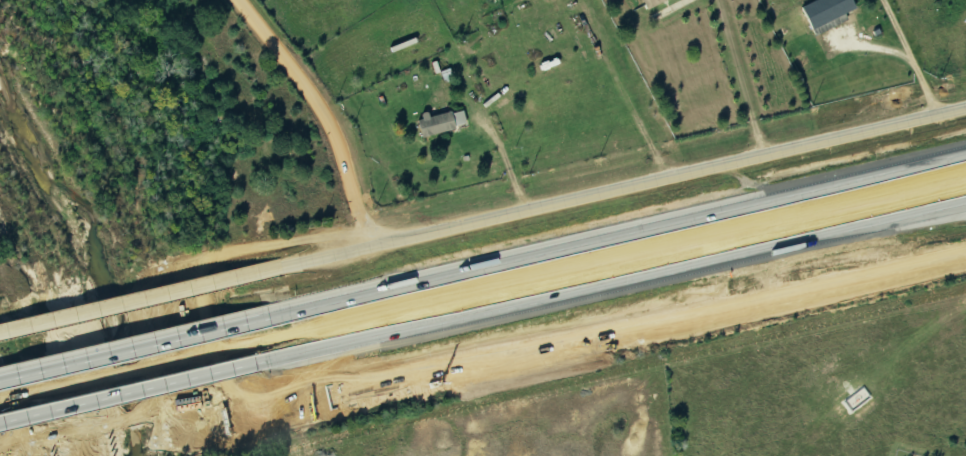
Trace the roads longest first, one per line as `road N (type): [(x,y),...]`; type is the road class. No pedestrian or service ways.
road 1 (motorway): [(965,154),(260,319)]
road 2 (motorway): [(263,360),(965,198)]
road 3 (tertiary): [(965,109),(284,266)]
road 4 (tertiary): [(331,399),(965,258)]
road 5 (tertiary): [(284,266),(0,332)]
road 6 (residential): [(365,247),(335,128),(242,0)]
road 7 (motorway): [(0,423),(263,360)]
road 8 (motorway): [(260,319),(0,380)]
road 9 (tertiary): [(82,455),(331,399)]

